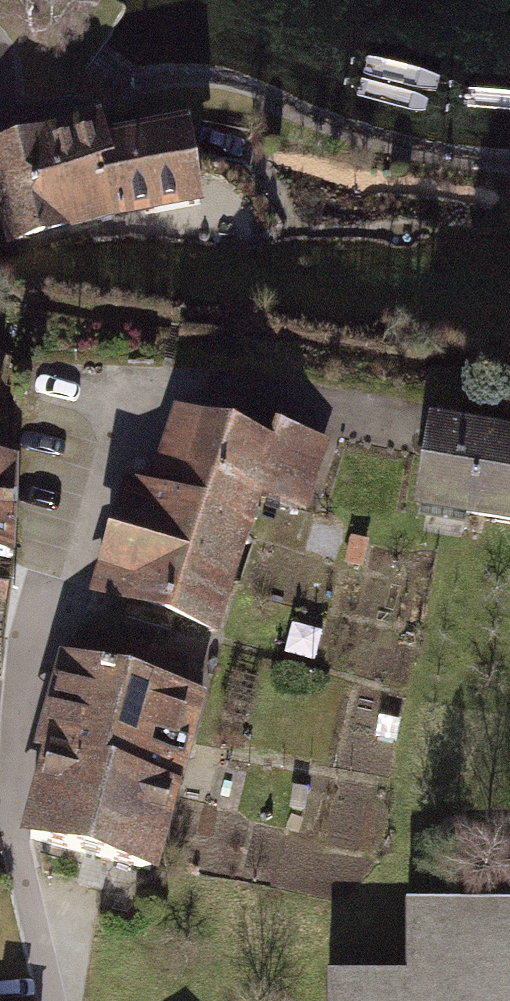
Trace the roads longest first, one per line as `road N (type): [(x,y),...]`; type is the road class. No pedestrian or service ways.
road 1 (residential): [(50,1000),(14,831),(15,792),(38,649),(125,411),(142,392),(184,382),(388,418)]

